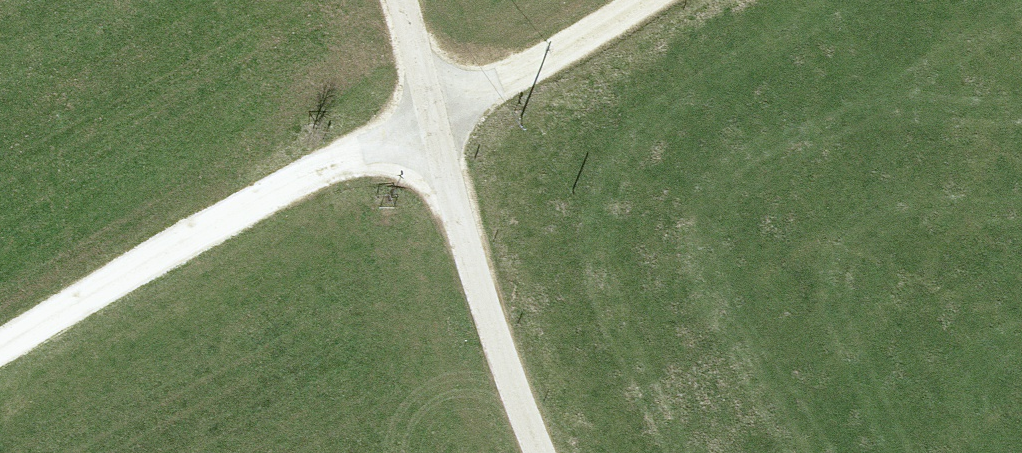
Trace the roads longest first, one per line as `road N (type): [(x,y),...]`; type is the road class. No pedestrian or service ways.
road 1 (track): [(663,0),(548,77),(436,116),(0,344)]
road 2 (unclassified): [(541,452),(459,225),(402,0)]

